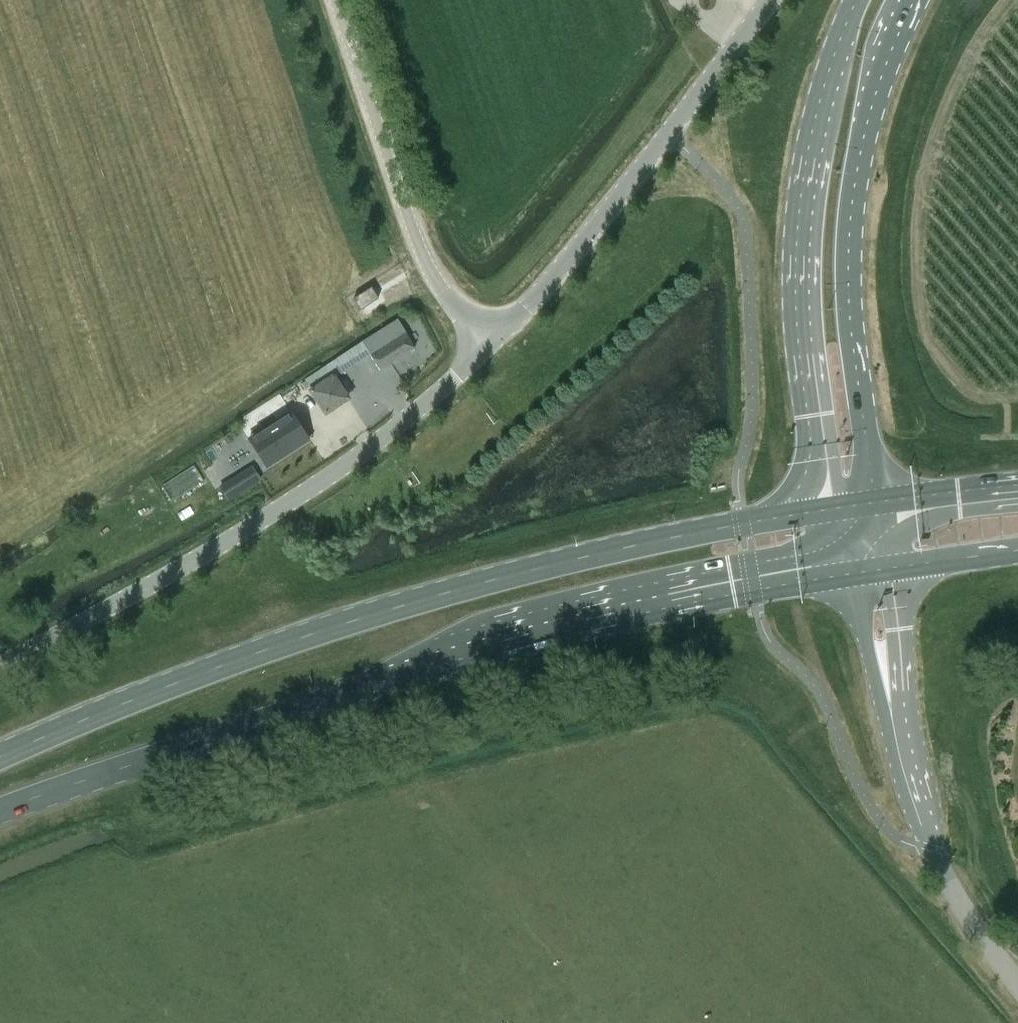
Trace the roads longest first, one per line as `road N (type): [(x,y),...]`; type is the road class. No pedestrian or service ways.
road 1 (primary): [(0,809),(472,653),(852,571)]
road 2 (primary): [(838,507),(645,543),(366,615),(0,753)]
road 3 (unclassified): [(0,662),(375,447),(466,380),(506,330)]
road 4 (tertiary): [(858,0),(832,72),(810,182),(807,268),(838,507)]
road 5 (tertiary): [(870,501),(844,312),(843,218),(873,79),(908,0)]
road 6 (unclassified): [(506,330),(774,0)]
road 7 (unclassified): [(506,330),(437,270),(344,0)]
road 8 (unclassified): [(1017,979),(935,856),(887,682)]
road 9 (primary): [(1017,484),(870,501)]
road 10 (primary): [(882,566),(1017,549)]

